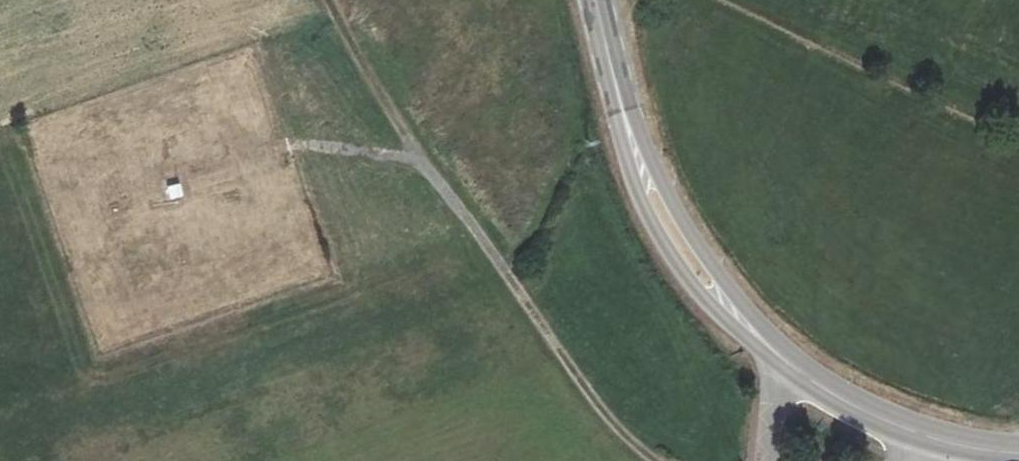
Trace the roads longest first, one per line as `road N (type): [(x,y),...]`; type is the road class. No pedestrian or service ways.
road 1 (track): [(655,460),(629,444),(588,393),(421,161),(294,149),(192,185)]
road 2 (tertiary): [(949,443),(861,410),(783,360),(683,253),(644,180),(596,0)]
road 3 (track): [(421,161),(336,0)]

